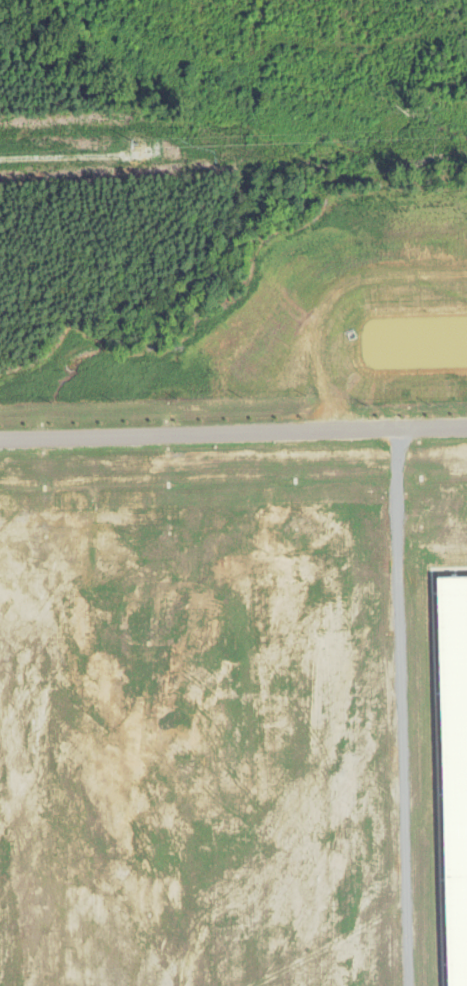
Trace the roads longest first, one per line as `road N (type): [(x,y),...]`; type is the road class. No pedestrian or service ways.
road 1 (residential): [(466,427),(0,439)]

